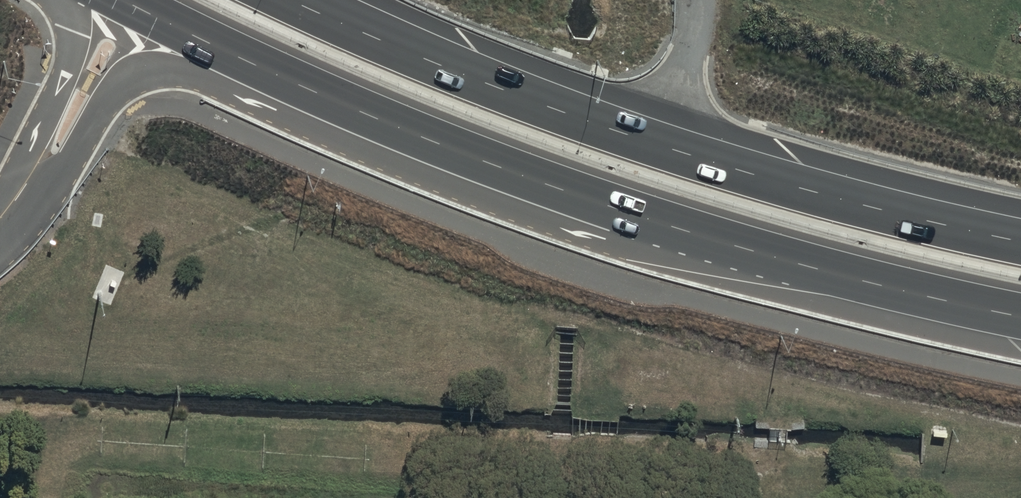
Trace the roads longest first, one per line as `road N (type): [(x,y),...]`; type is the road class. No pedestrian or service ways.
road 1 (trunk): [(679,233),(591,241),(166,71),(144,72),(105,98),(51,198),(0,228)]
road 2 (trunk): [(290,0),(449,74),(639,139),(820,193),(1020,239)]
road 3 (trunk): [(679,233),(323,103),(118,0)]
road 4 (trunk): [(1020,317),(679,233)]
road 5 (trunk): [(0,207),(63,64),(65,29),(50,0)]

